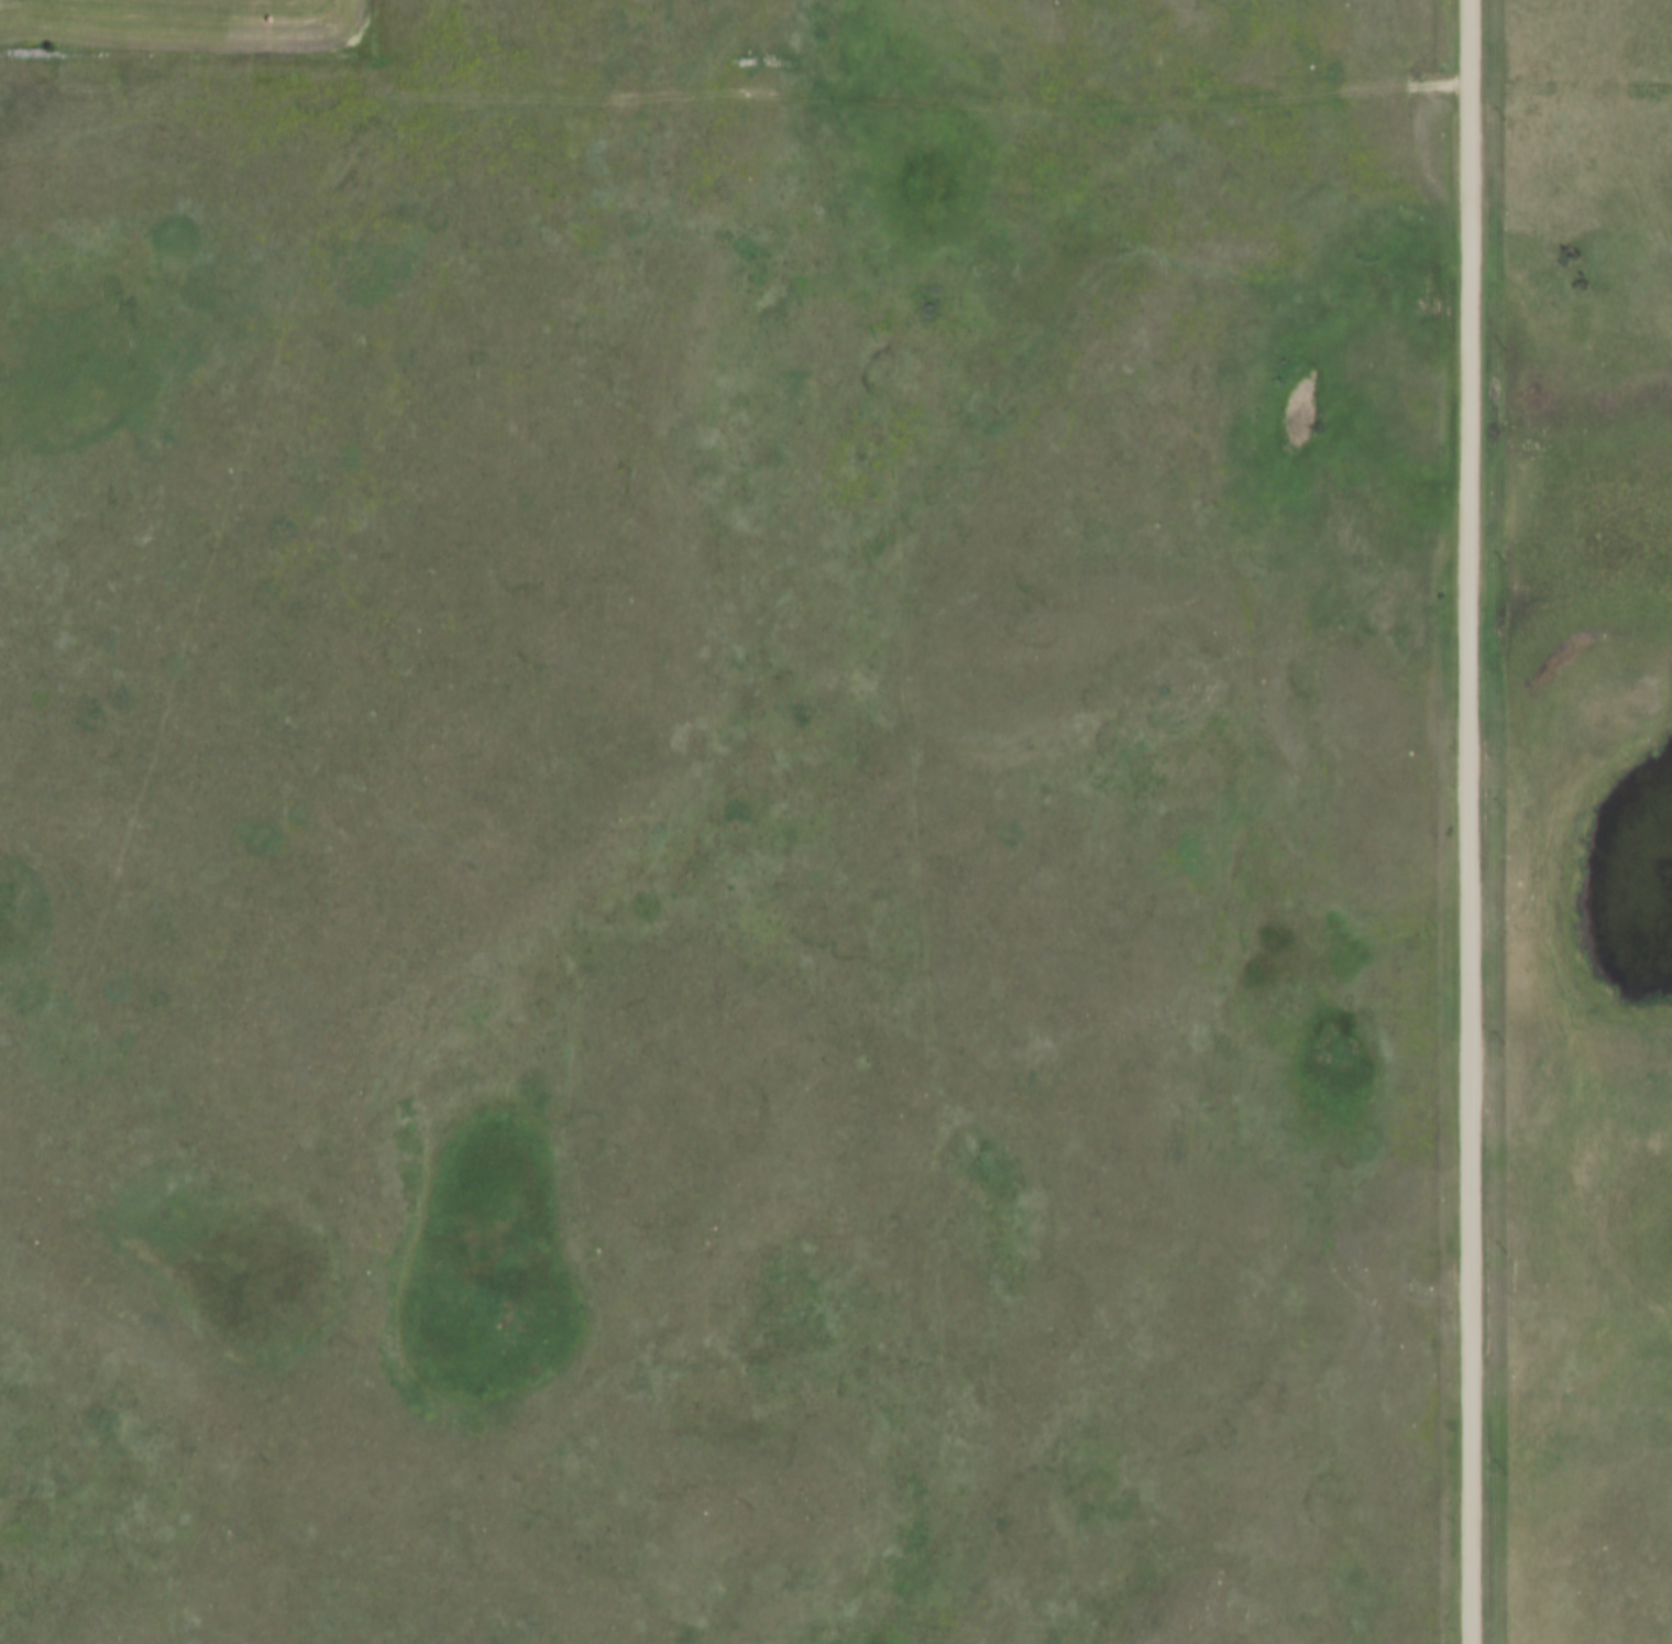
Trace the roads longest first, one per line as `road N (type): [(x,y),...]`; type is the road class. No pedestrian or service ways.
road 1 (residential): [(1475,1643),(1472,0)]
road 2 (residential): [(1472,90),(816,98),(651,83)]

